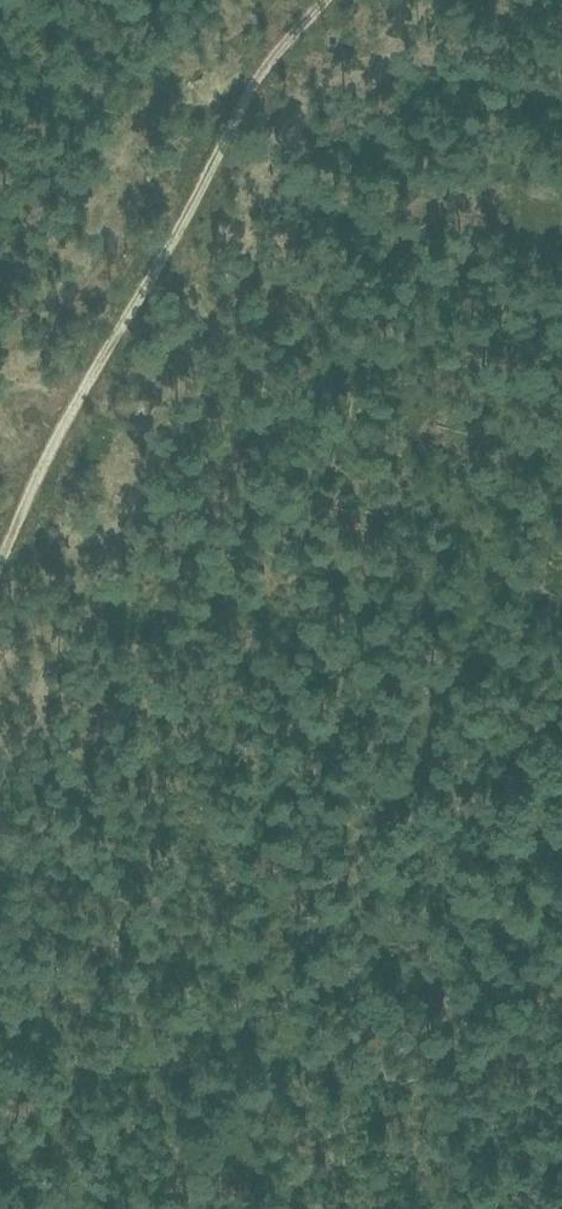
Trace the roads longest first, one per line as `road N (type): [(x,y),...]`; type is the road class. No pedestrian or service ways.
road 1 (track): [(0,568),(71,402),(207,175),(239,105),(325,0)]

